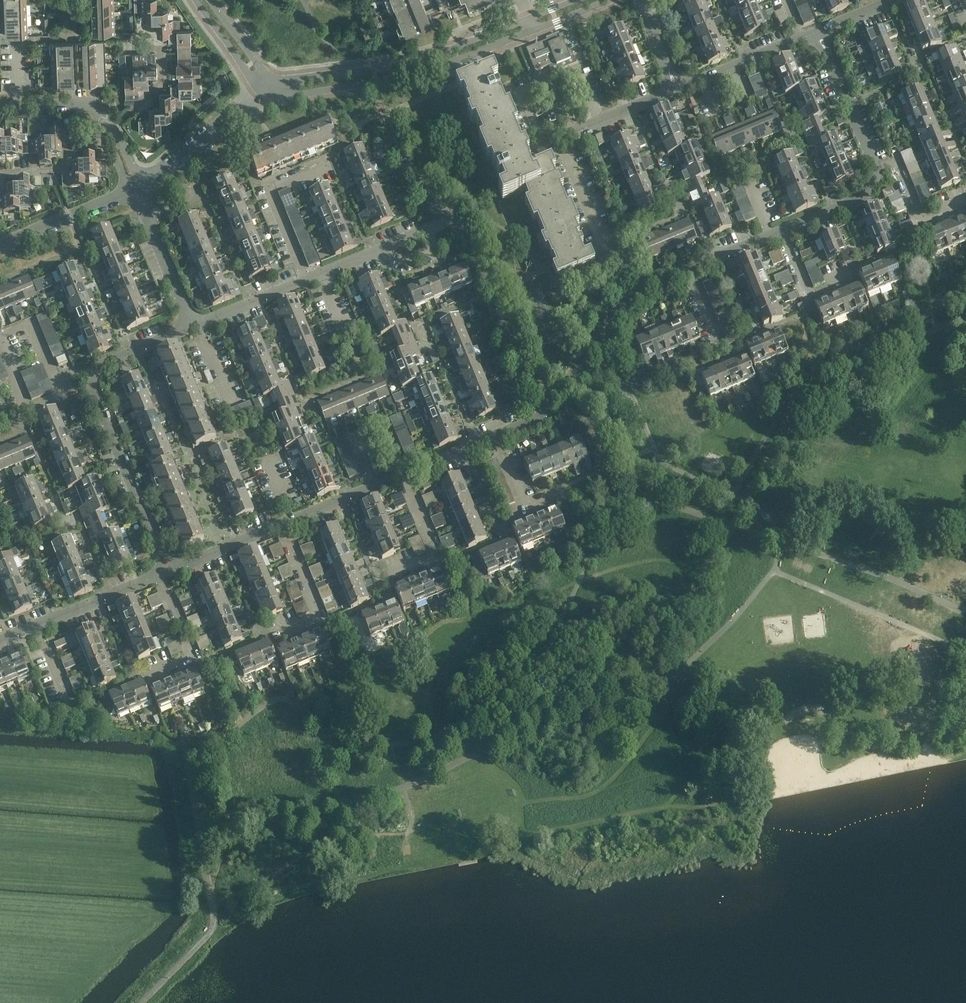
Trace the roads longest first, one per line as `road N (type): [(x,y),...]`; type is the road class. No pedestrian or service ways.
road 1 (tertiary): [(267,89),(283,94),(412,75),(535,31)]
road 2 (tertiary): [(530,19),(408,63),(274,81)]
road 3 (residential): [(169,570),(91,377)]
road 4 (unclassified): [(556,397),(623,304),(692,270)]
road 5 (unclassified): [(135,190),(267,89)]
road 6 (residential): [(306,280),(269,188),(330,166)]
road 7 (residential): [(263,634),(316,616),(277,524)]
road 8 (residential): [(133,677),(193,658),(159,575)]
road 9 (unclassified): [(876,169),(820,32)]
road 10 (residential): [(197,324),(135,190)]
road 11 (unclassified): [(0,247),(135,190)]
road 12 (residential): [(133,34),(134,48),(162,48),(163,82),(112,127)]
road 13 (residential): [(387,577),(436,548),(407,472)]
road 14 (unclassified): [(677,89),(802,38)]
road 15 (residential): [(112,127),(50,174),(6,173),(0,183)]
road 16 (residential): [(37,627),(159,575)]
road 17 (unclassified): [(560,137),(677,89)]
road 18 (residential): [(963,203),(920,220),(899,170),(876,169)]
road 19 (residential): [(607,251),(560,137)]

